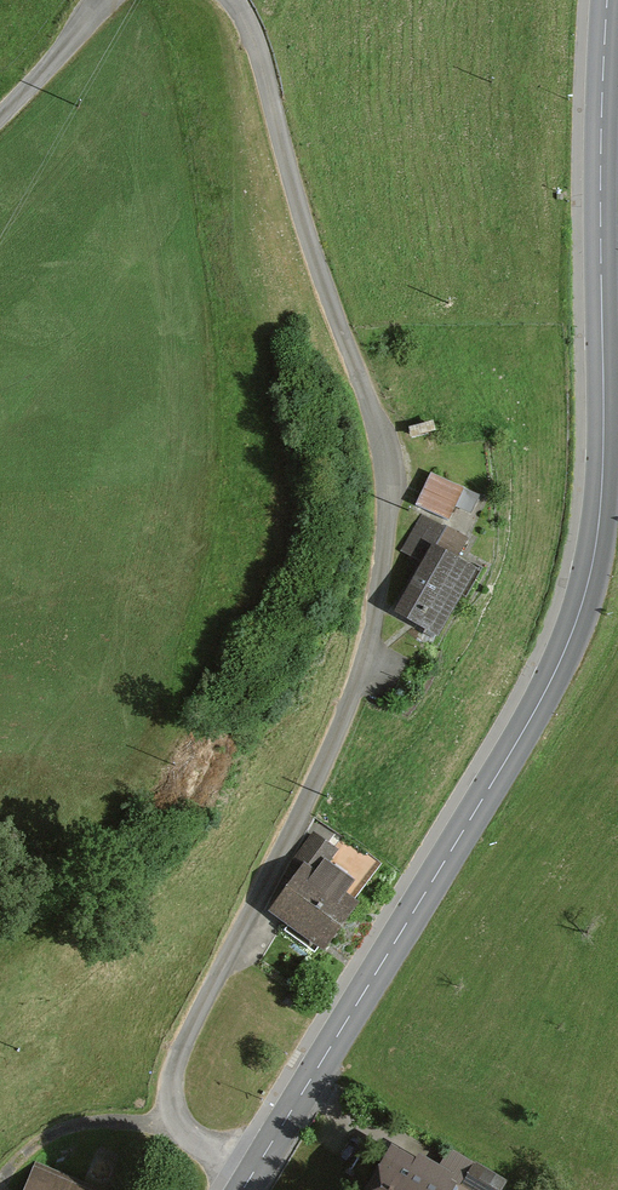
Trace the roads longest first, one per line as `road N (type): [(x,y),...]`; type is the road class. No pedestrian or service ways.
road 1 (tertiary): [(244,1189),(490,788),(578,618),(601,503),(607,0)]
road 2 (track): [(233,0),(266,73),(306,231),(376,425),(388,493),(376,596),(355,686),(176,1065),(183,1124),(250,1181)]
road 3 (track): [(0,115),(105,0)]

